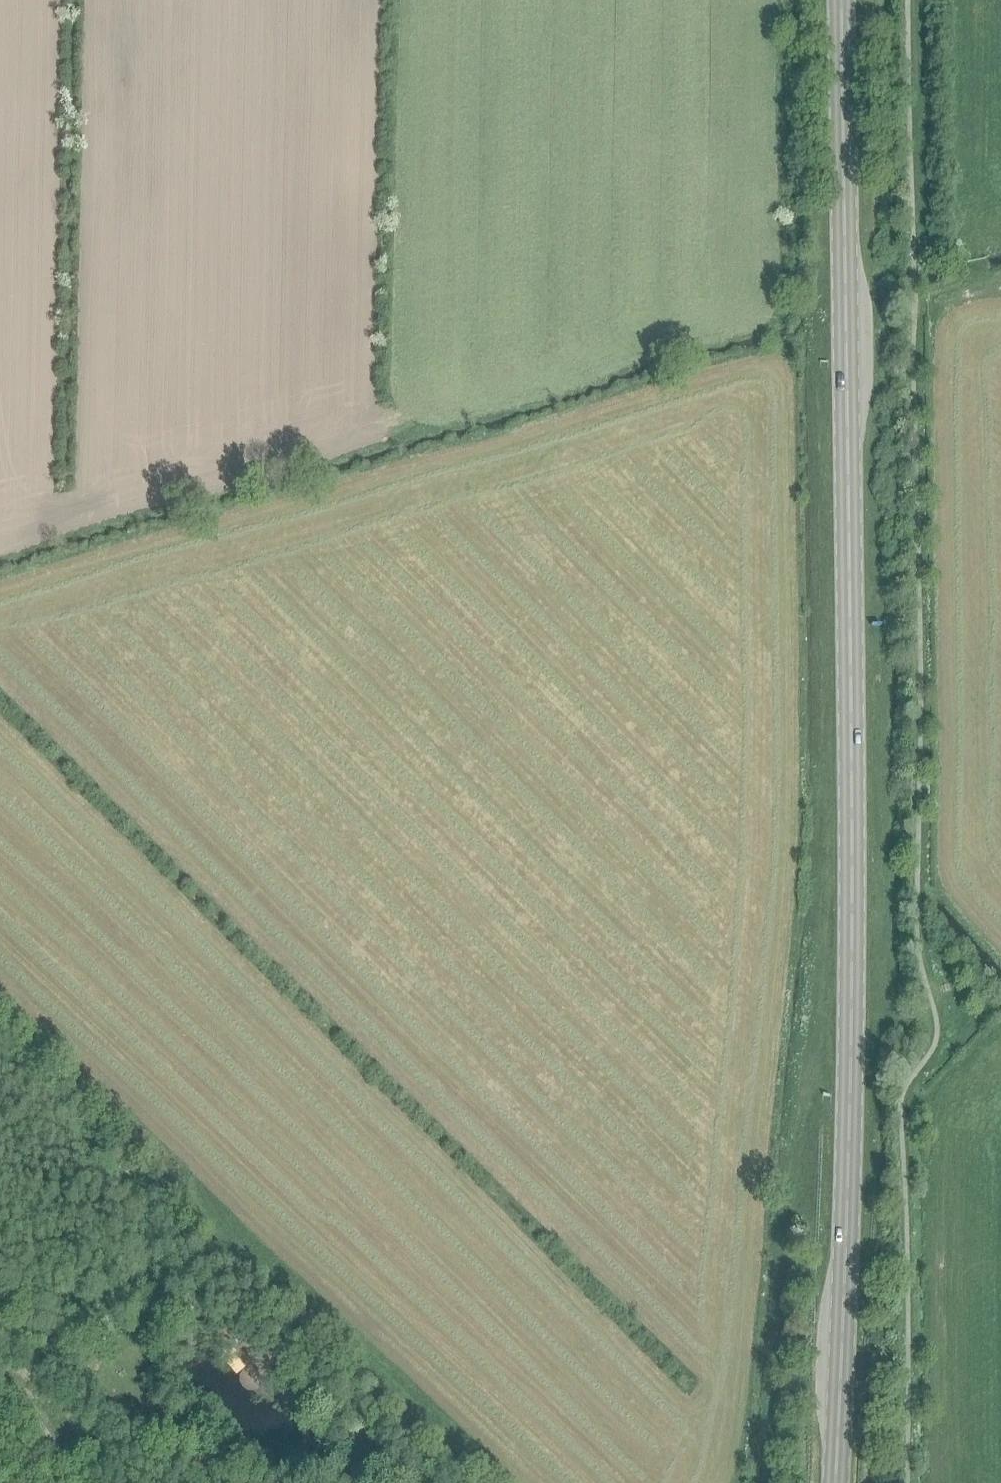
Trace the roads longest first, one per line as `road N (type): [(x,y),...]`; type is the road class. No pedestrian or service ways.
road 1 (primary): [(835,1482),(851,1057),(840,0)]

